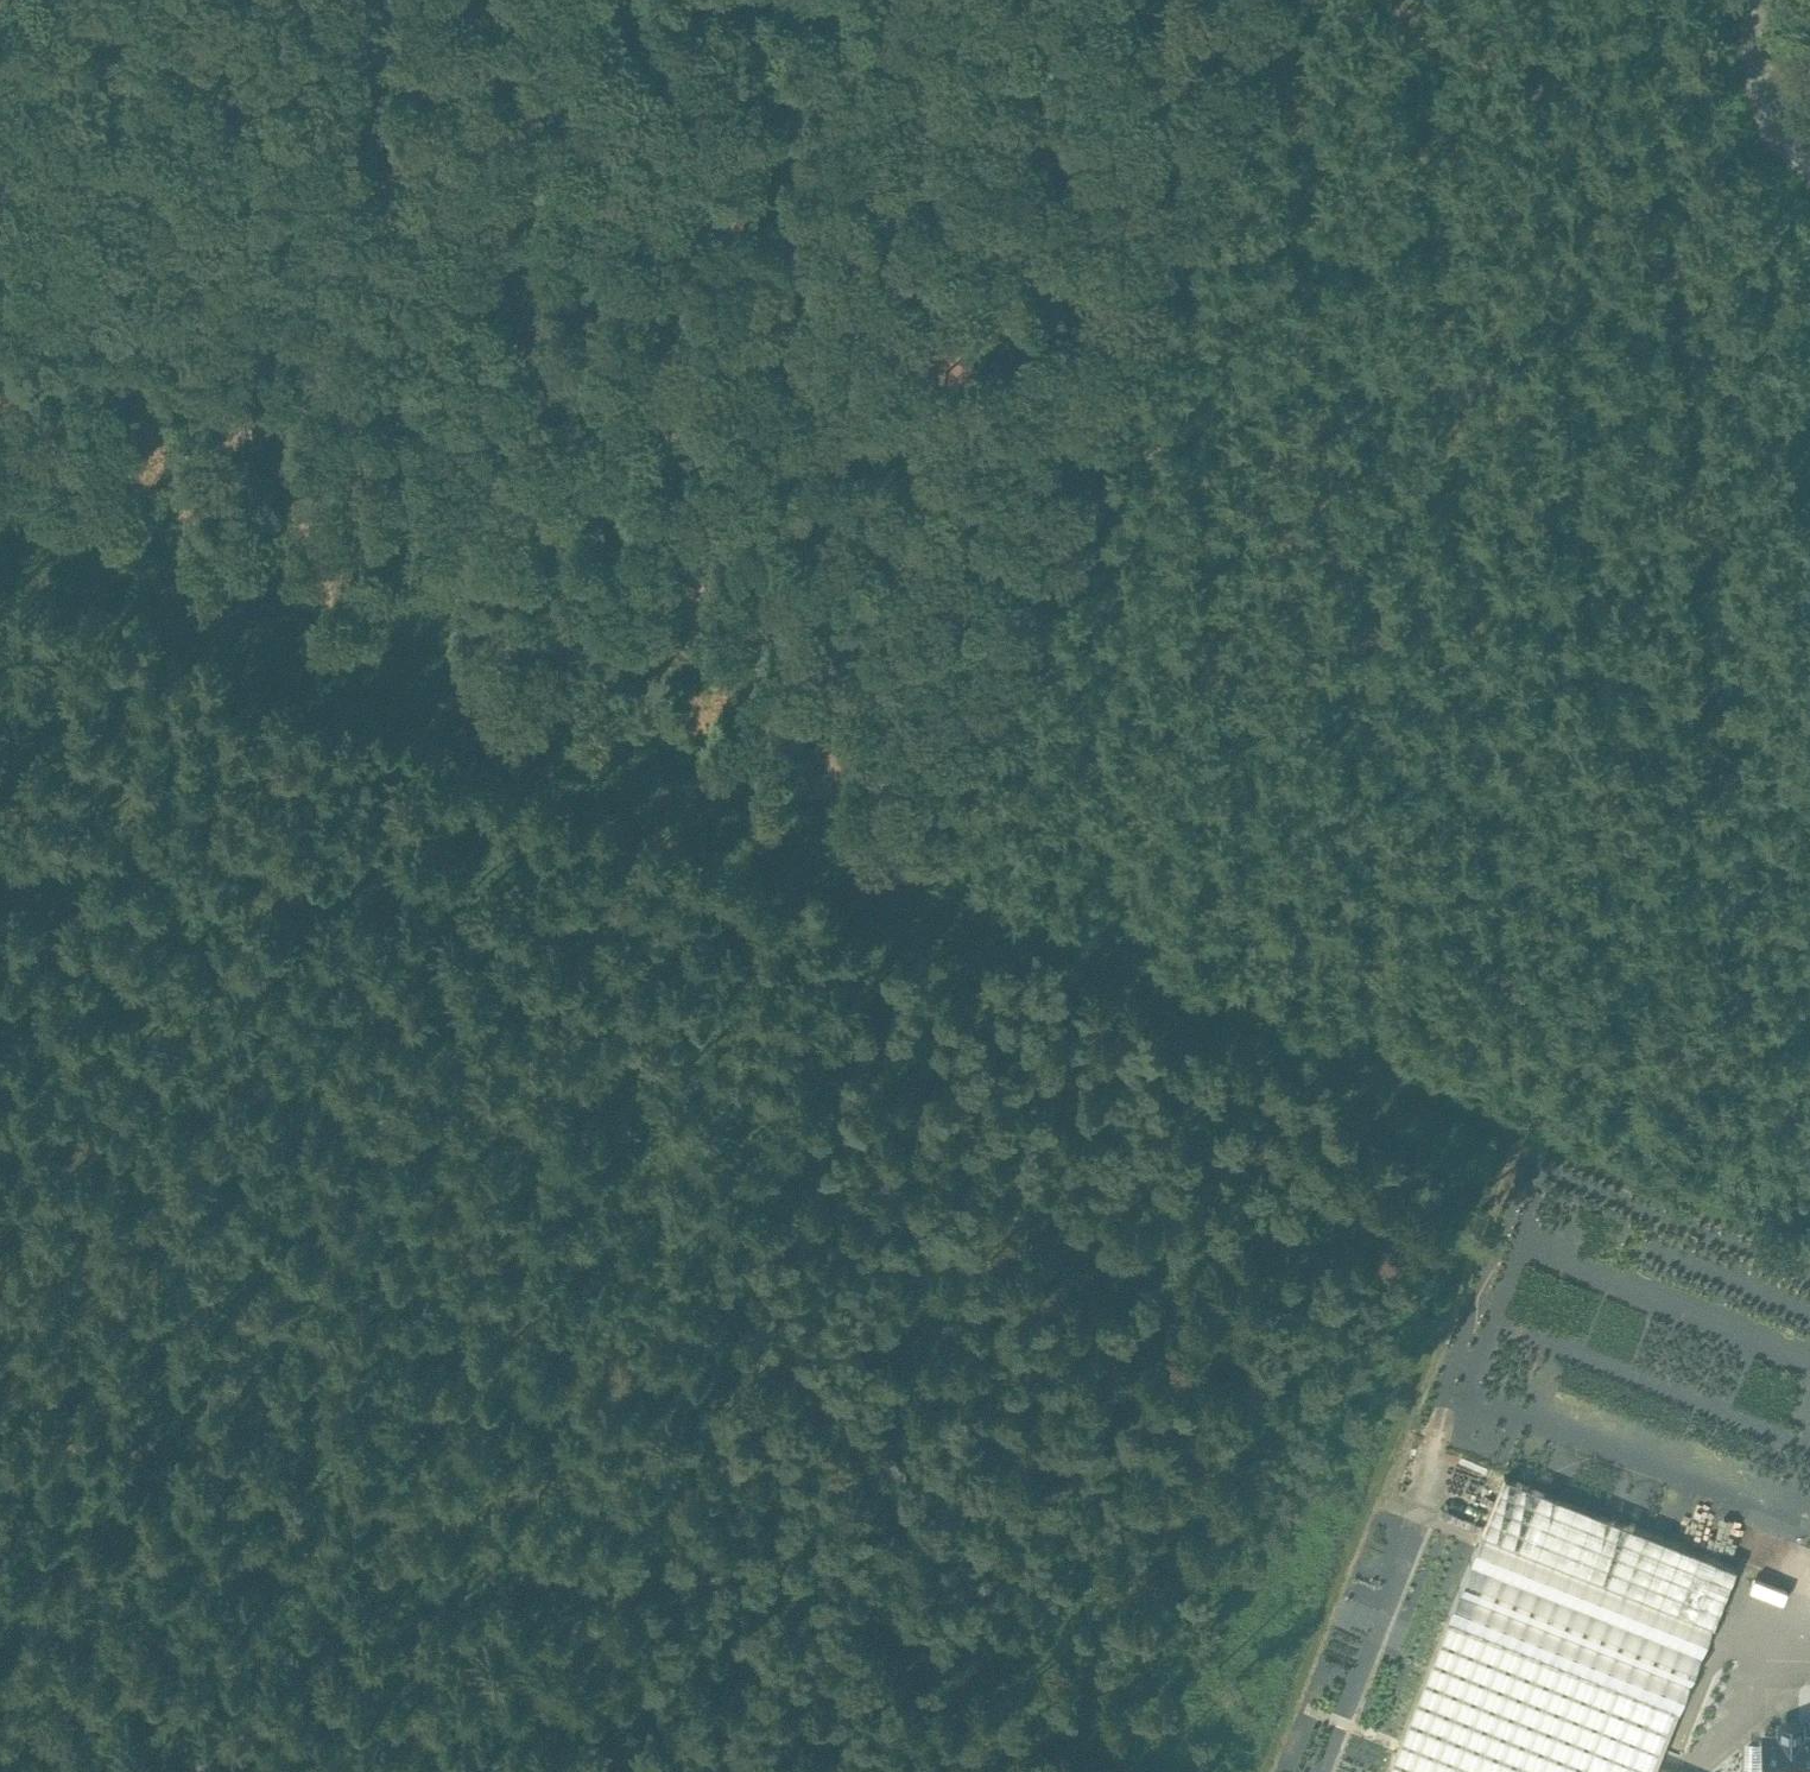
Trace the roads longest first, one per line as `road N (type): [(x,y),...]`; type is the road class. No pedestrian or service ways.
road 1 (track): [(0,542),(1809,1254)]

